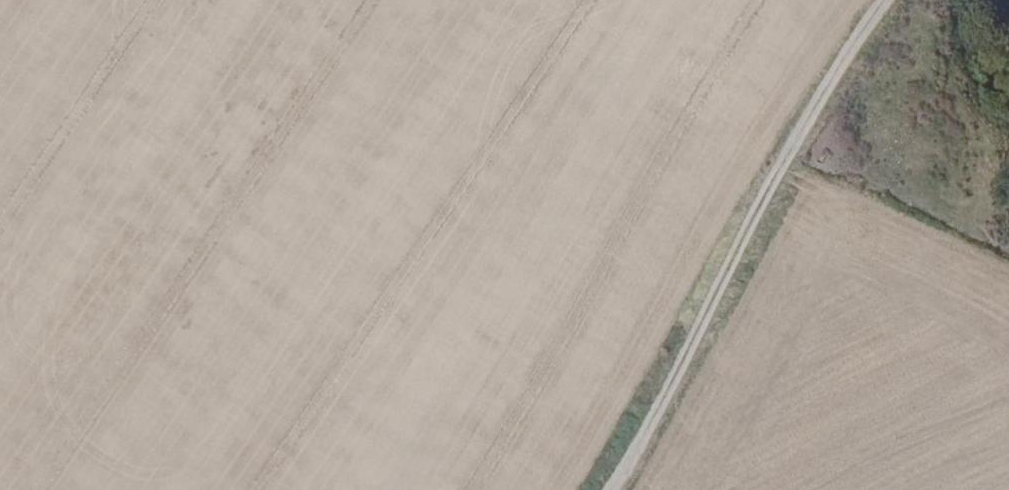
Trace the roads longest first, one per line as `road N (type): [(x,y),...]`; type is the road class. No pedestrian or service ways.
road 1 (track): [(623,489),(798,149),(894,0)]

